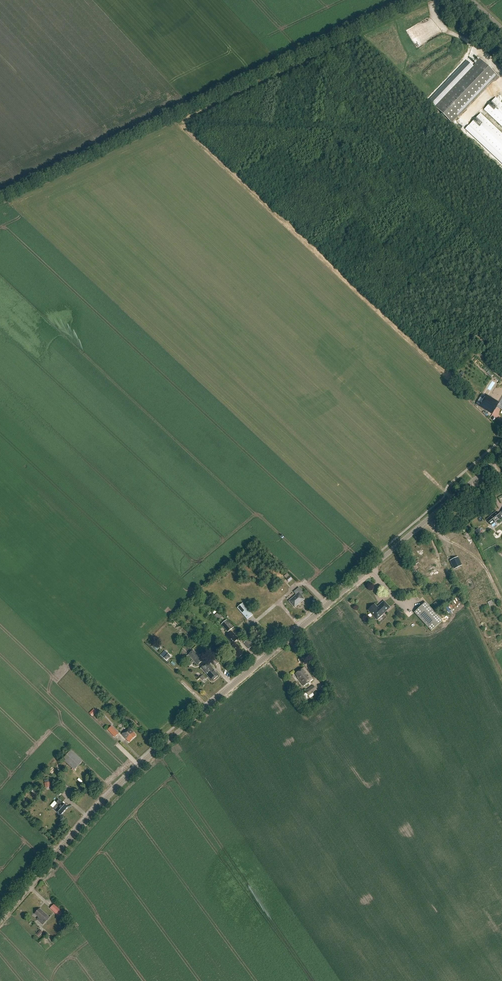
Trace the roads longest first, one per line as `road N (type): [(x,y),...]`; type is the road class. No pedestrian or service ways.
road 1 (tertiary): [(0,920),(134,771),(501,454)]

